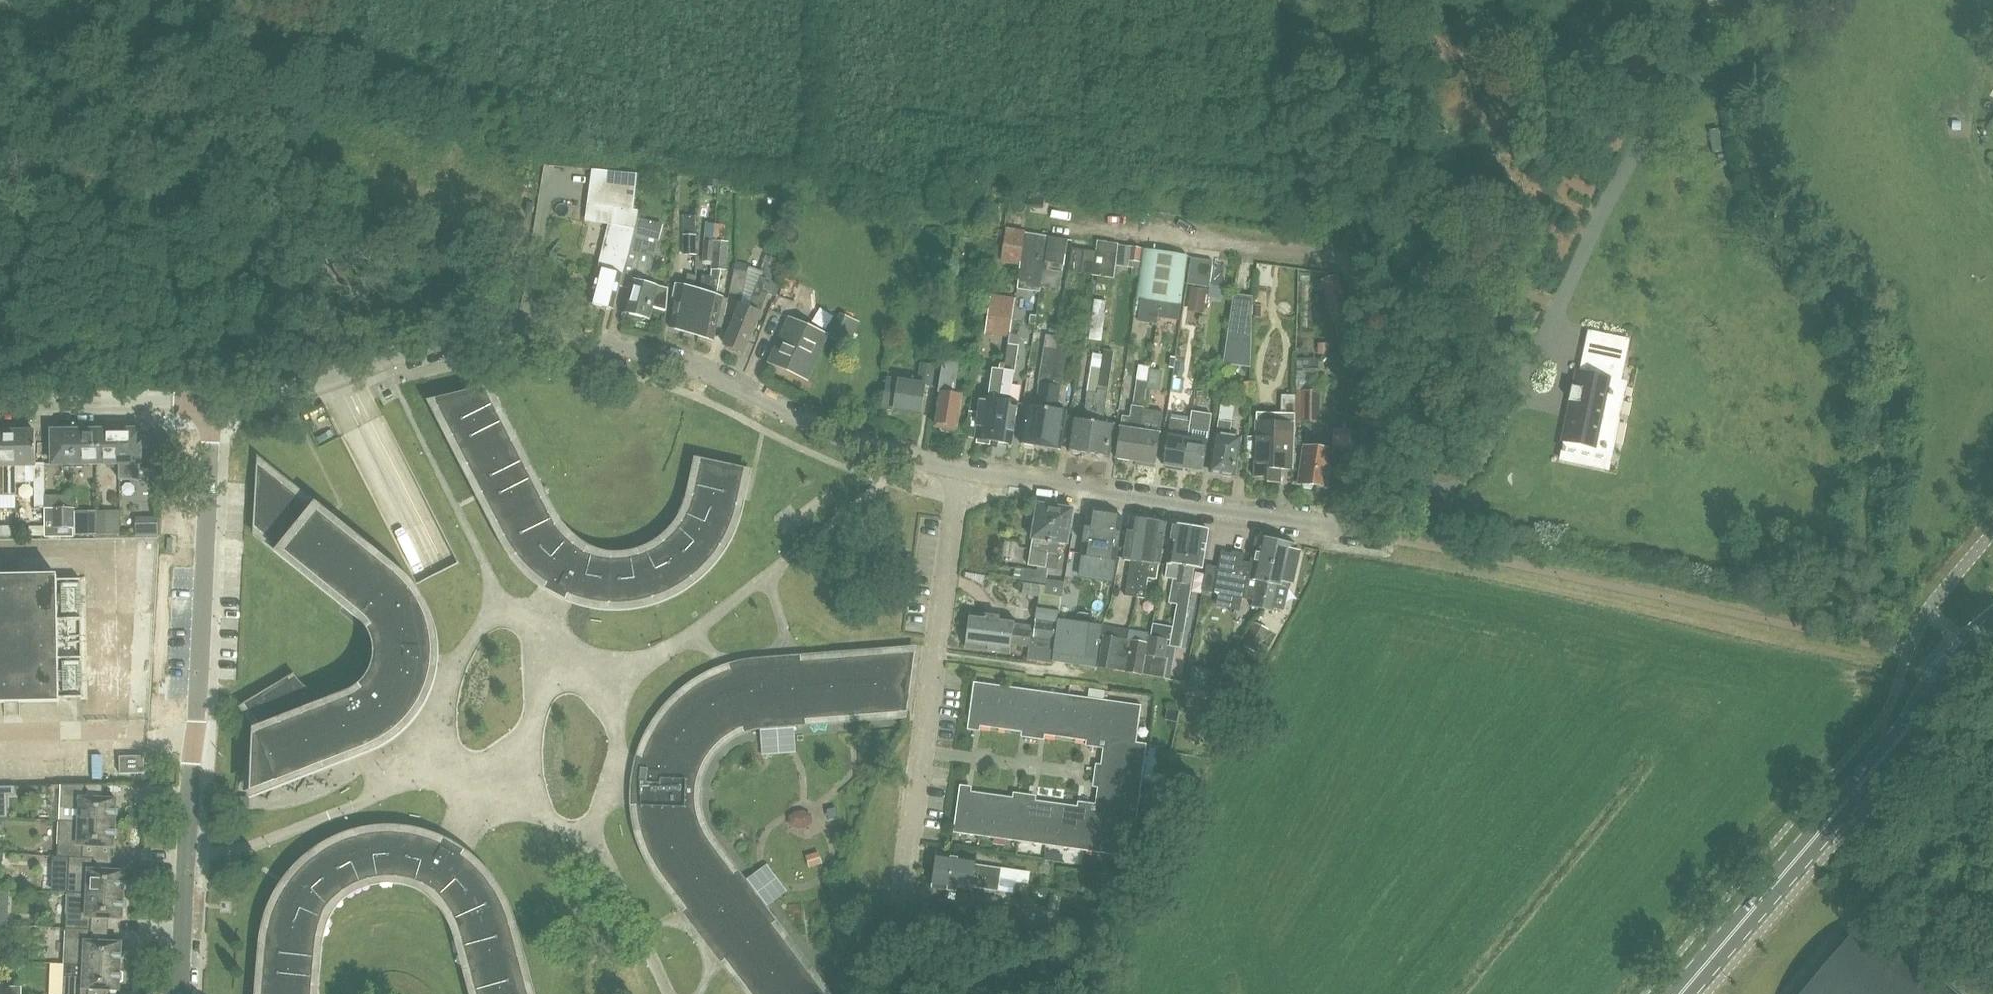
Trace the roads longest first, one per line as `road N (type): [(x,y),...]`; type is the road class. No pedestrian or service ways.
road 1 (residential): [(960,479),(903,466),(651,358),(523,339),(446,349),(215,406)]
road 2 (unclassified): [(187,993),(215,406)]
road 3 (primary): [(1680,993),(1992,629)]
road 4 (residential): [(1391,539),(960,479)]
road 5 (residential): [(903,889),(916,842),(960,479)]
road 6 (track): [(1345,227),(1278,0)]
road 7 (residential): [(215,406),(0,402)]

